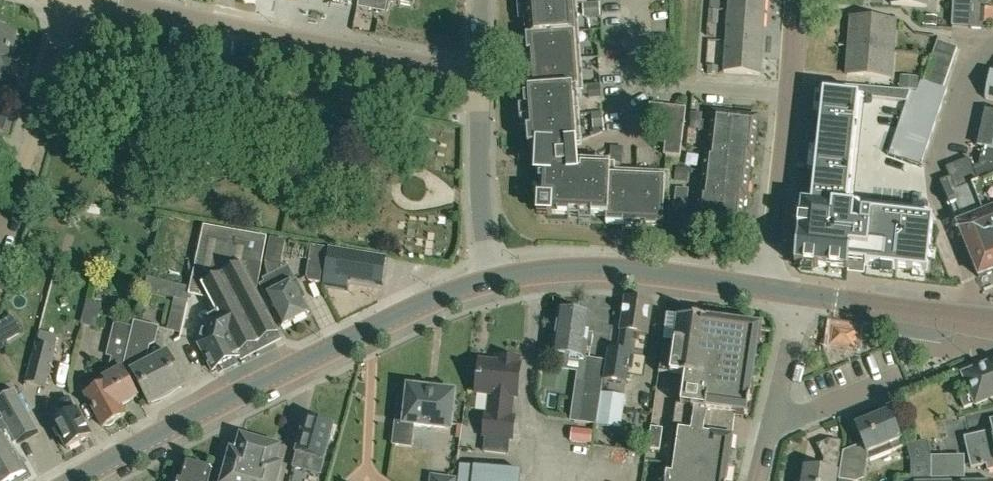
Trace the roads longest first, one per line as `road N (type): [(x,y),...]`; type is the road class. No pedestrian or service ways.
road 1 (secondary): [(76,480),(392,318),(489,280)]
road 2 (residential): [(485,78),(100,0)]
road 3 (residential): [(969,320),(969,269),(932,179),(982,52),(992,43)]
road 4 (secondary): [(489,280),(595,268),(766,289)]
road 5 (residential): [(0,259),(74,0)]
road 6 (residential): [(788,100),(650,85),(638,67),(636,0)]
road 7 (residential): [(489,280),(485,78)]
road 8 (residential): [(766,289),(788,100)]
road 9 (residential): [(771,425),(899,375)]
road 10 (residential): [(771,425),(804,294)]
road 11 (secondary): [(969,320),(847,300)]

